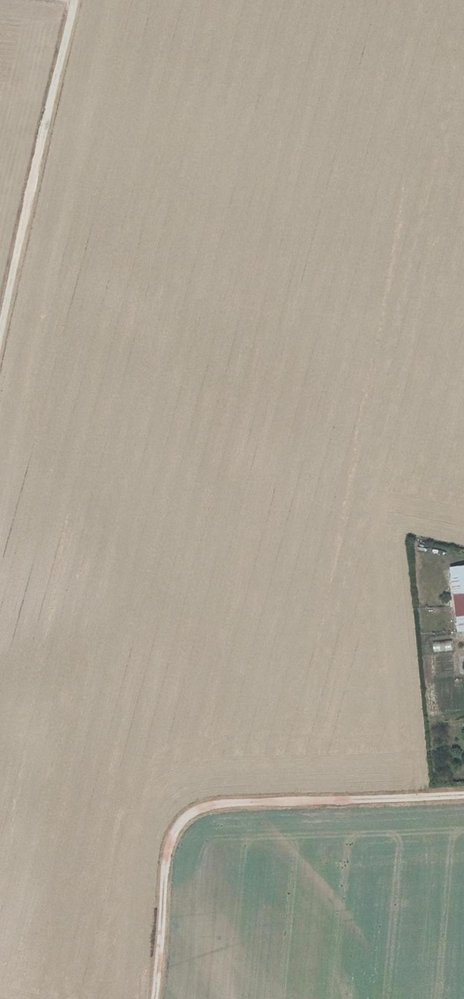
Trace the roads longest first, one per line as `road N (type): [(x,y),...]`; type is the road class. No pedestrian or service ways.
road 1 (track): [(463,796),(233,802),(193,811),(170,837),(157,998)]
road 2 (unclassified): [(0,343),(74,0)]

